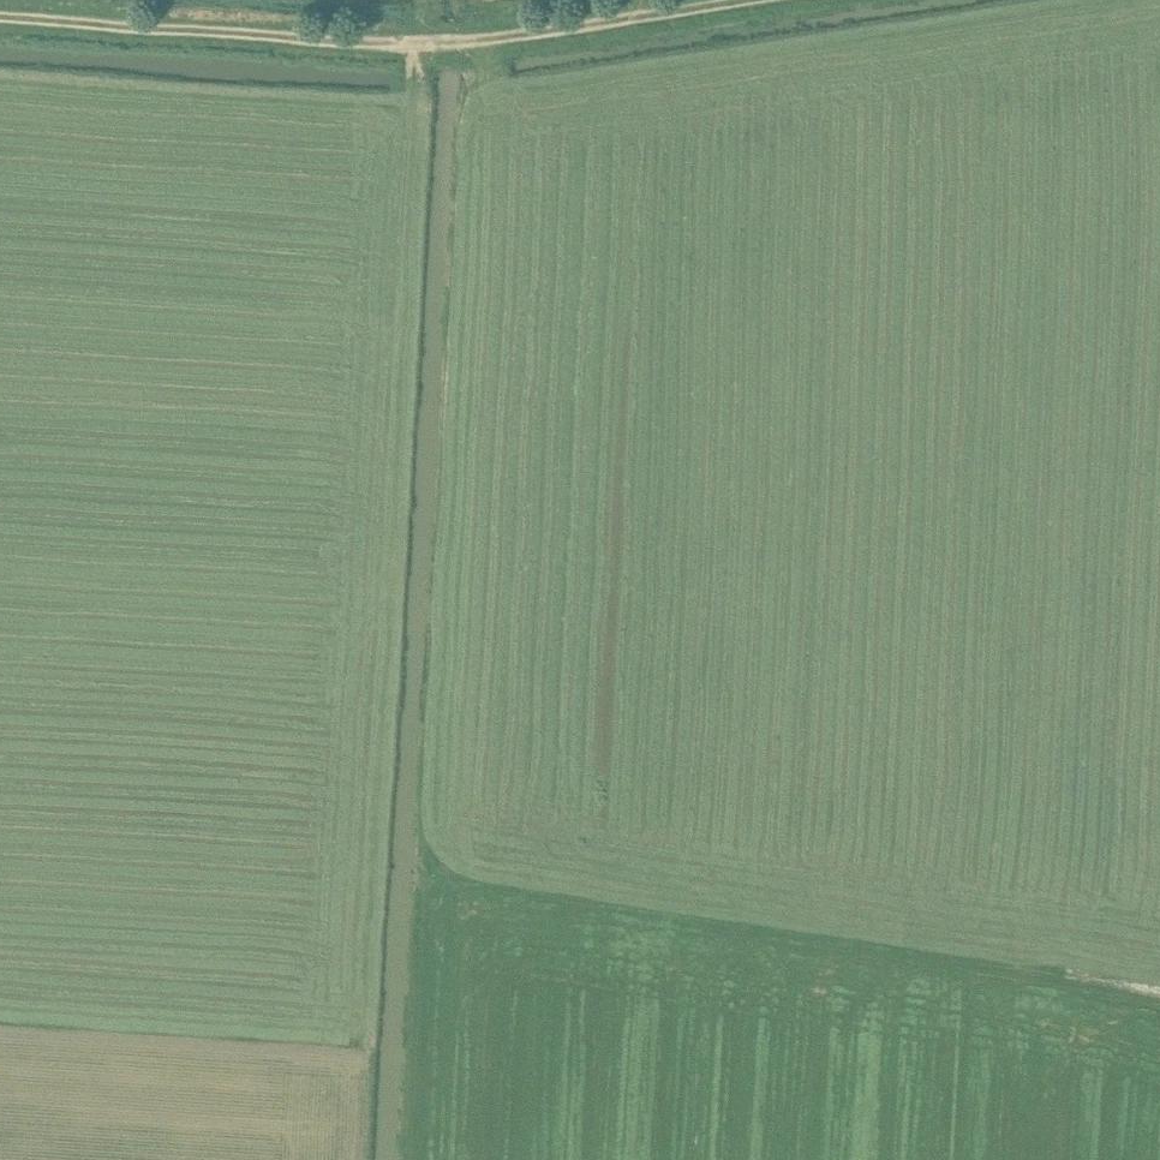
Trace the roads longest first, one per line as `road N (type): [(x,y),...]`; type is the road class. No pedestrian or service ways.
road 1 (track): [(0,16),(435,40),(710,0)]

